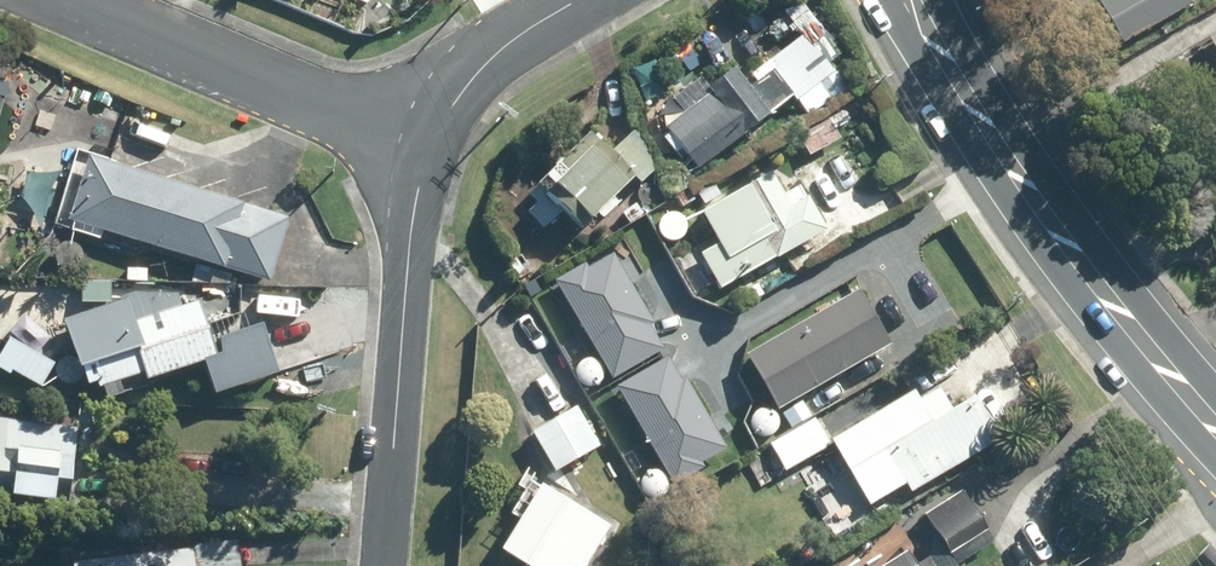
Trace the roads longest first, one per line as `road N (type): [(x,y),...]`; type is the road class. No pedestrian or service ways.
road 1 (primary): [(912,0),(1049,220),(1215,426)]
road 2 (residential): [(386,565),(416,208),(431,144)]
road 3 (residential): [(74,0),(431,144)]
road 4 (residential): [(431,144),(457,96),(510,41),(580,0)]

